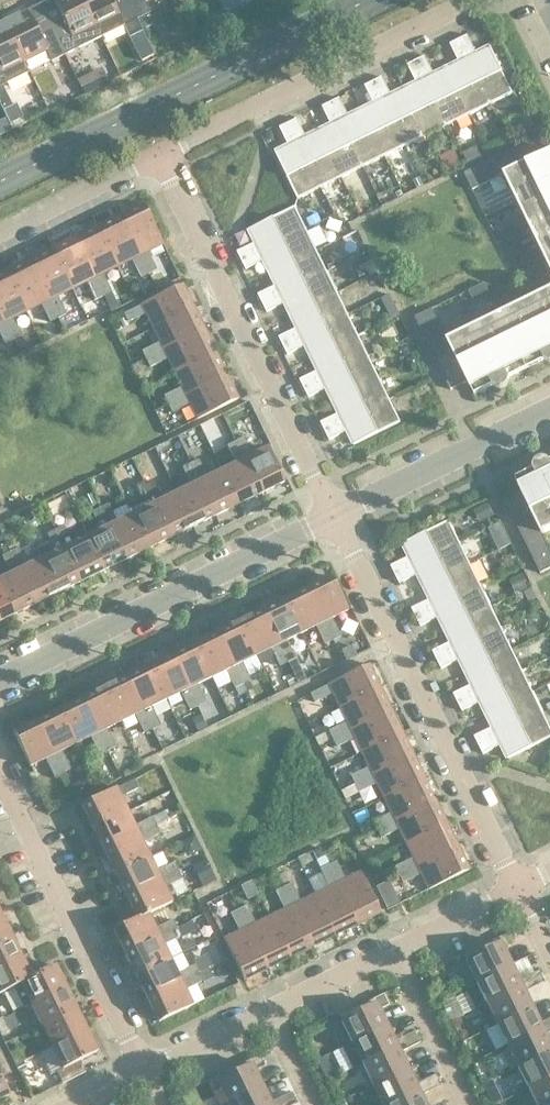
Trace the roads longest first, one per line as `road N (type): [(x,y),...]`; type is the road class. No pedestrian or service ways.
road 1 (residential): [(517,889),(334,519)]
road 2 (residential): [(334,519),(164,156)]
road 3 (residential): [(0,683),(334,519)]
road 4 (residential): [(148,1070),(0,764)]
road 5 (residential): [(467,10),(164,156)]
road 6 (residential): [(334,519),(549,413)]
road 7 (residential): [(164,156),(0,235)]
road 8 (residential): [(466,1104),(390,951)]
road 9 (residential): [(390,951),(517,889)]
road 10 (residential): [(267,1012),(390,951)]
road 11 (residential): [(148,1070),(267,1012)]

